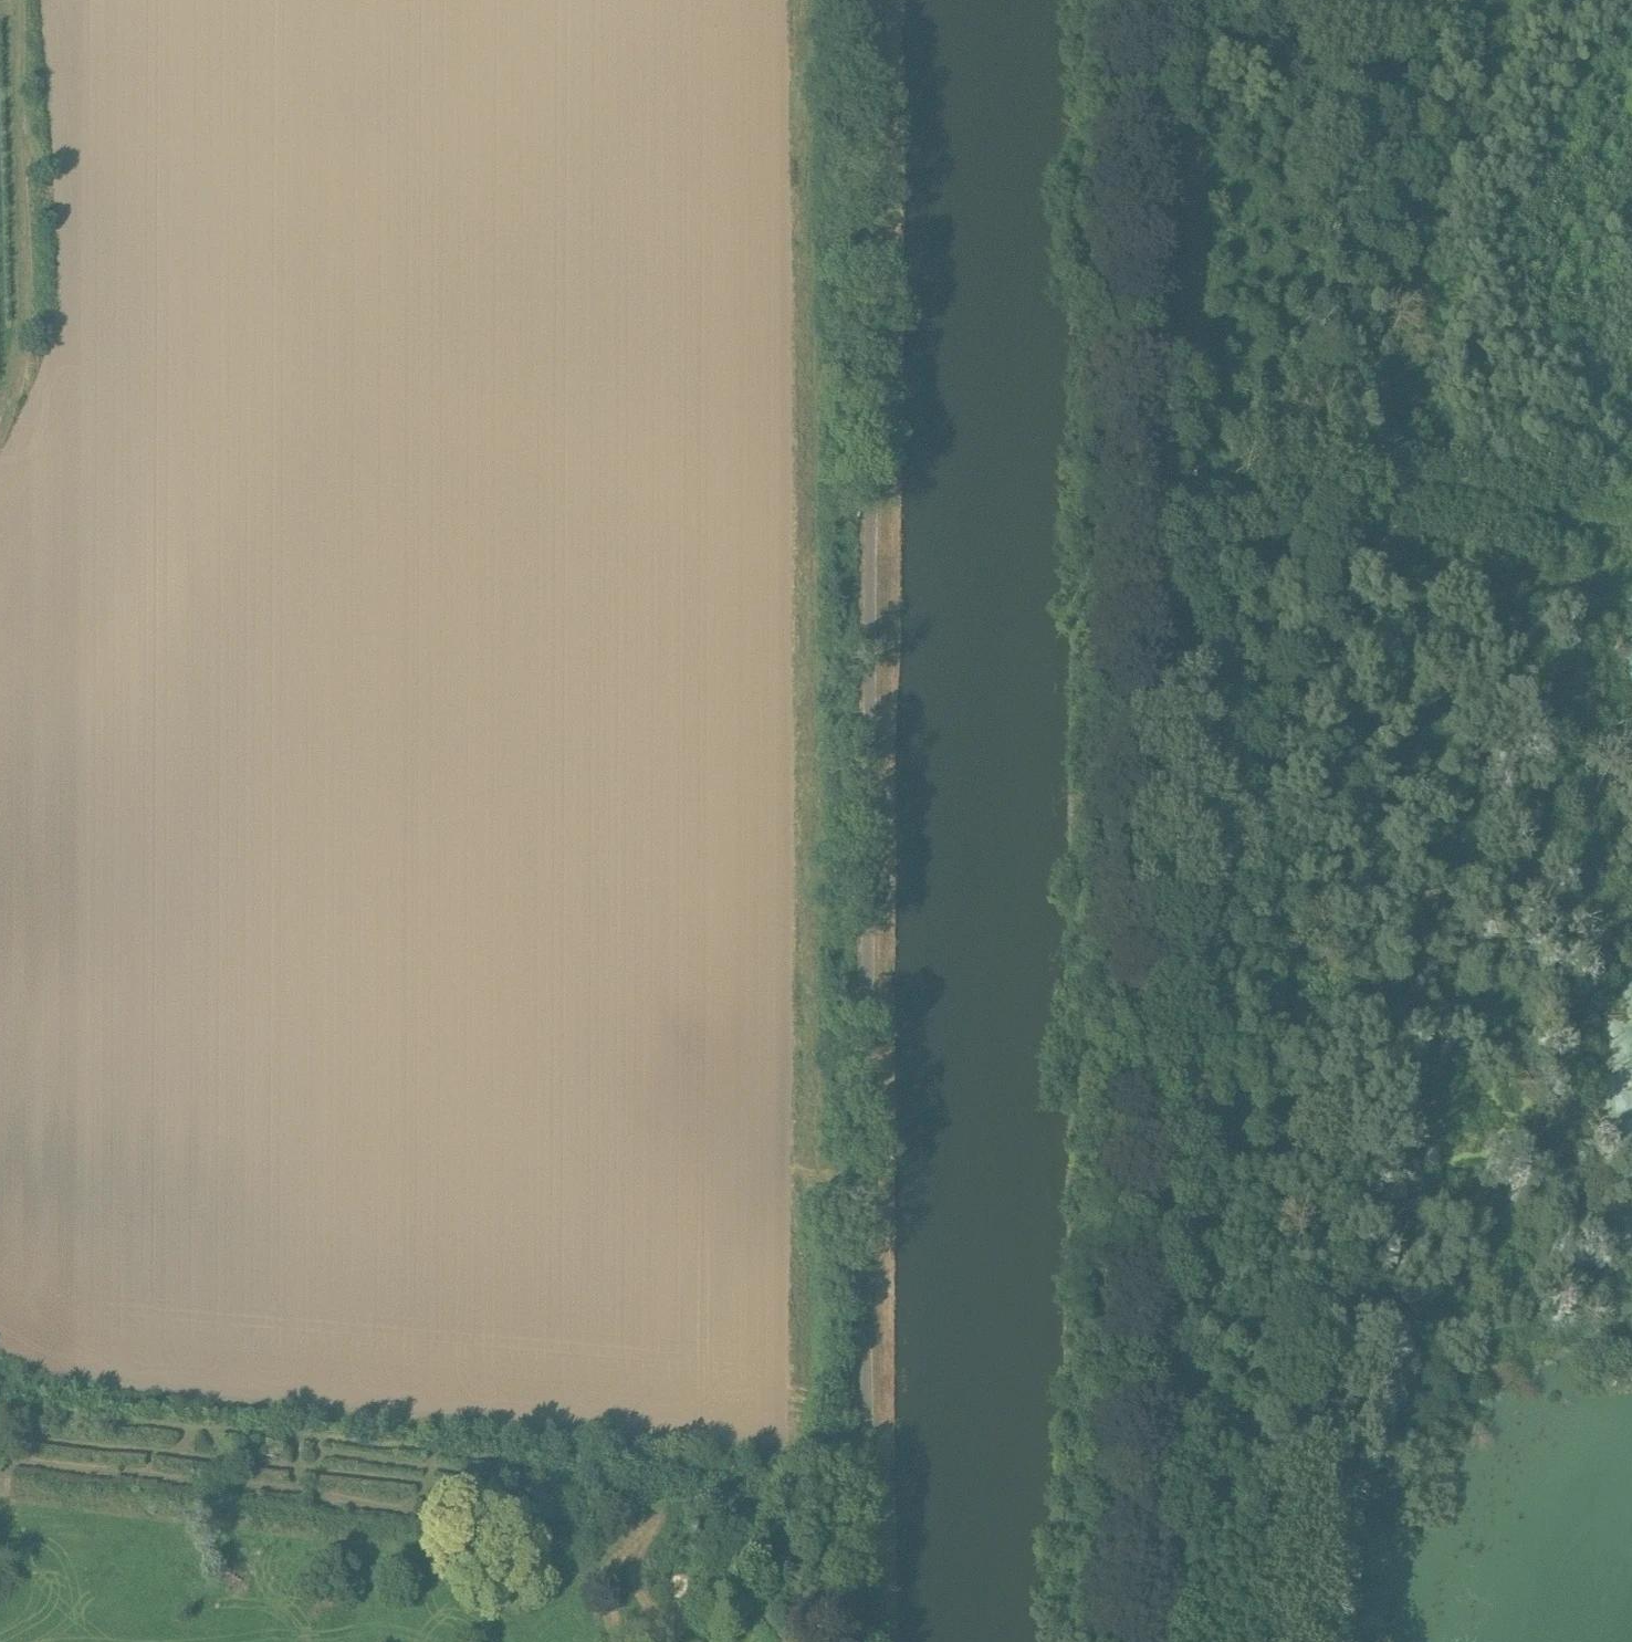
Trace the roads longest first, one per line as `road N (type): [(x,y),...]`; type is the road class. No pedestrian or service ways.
road 1 (track): [(0,418),(17,380),(9,14)]

